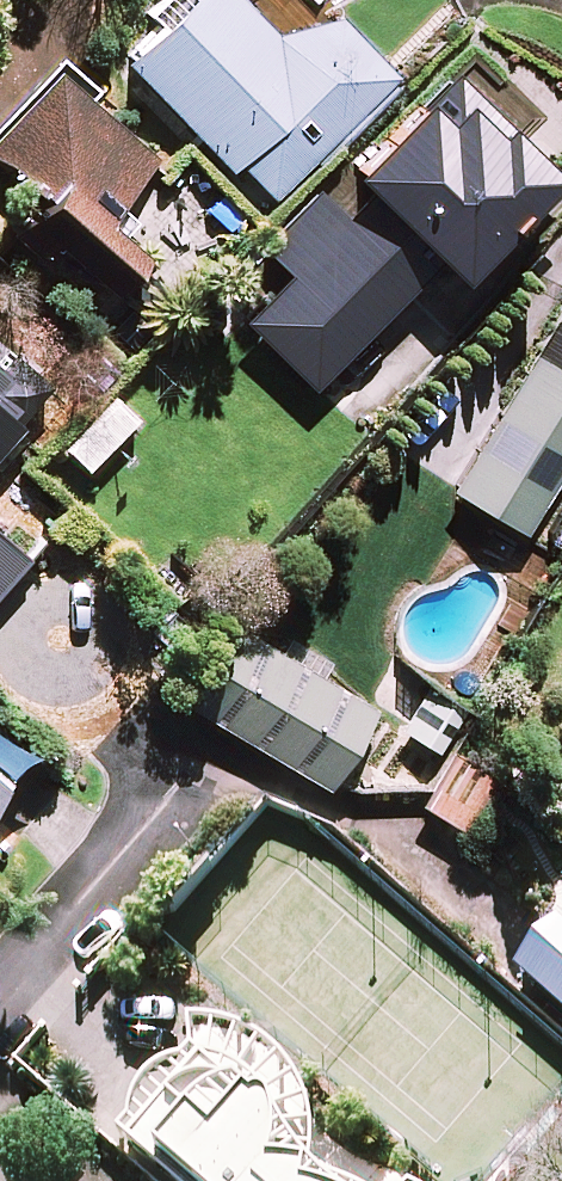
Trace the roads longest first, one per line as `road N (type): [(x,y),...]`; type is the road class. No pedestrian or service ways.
road 1 (residential): [(160,815),(0,997)]

